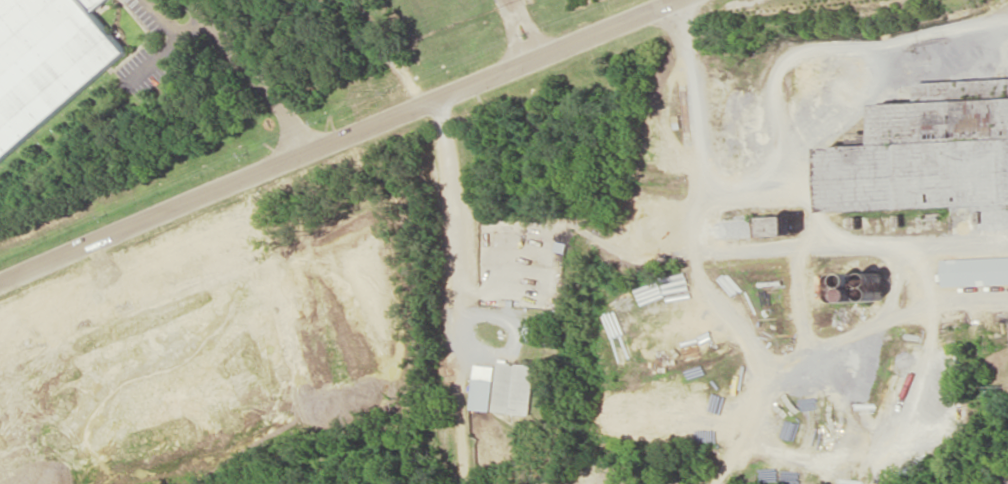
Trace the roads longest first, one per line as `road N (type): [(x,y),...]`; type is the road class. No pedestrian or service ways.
road 1 (residential): [(313,148),(683,0)]
road 2 (residential): [(0,281),(313,148)]
road 3 (residential): [(187,0),(313,148)]

